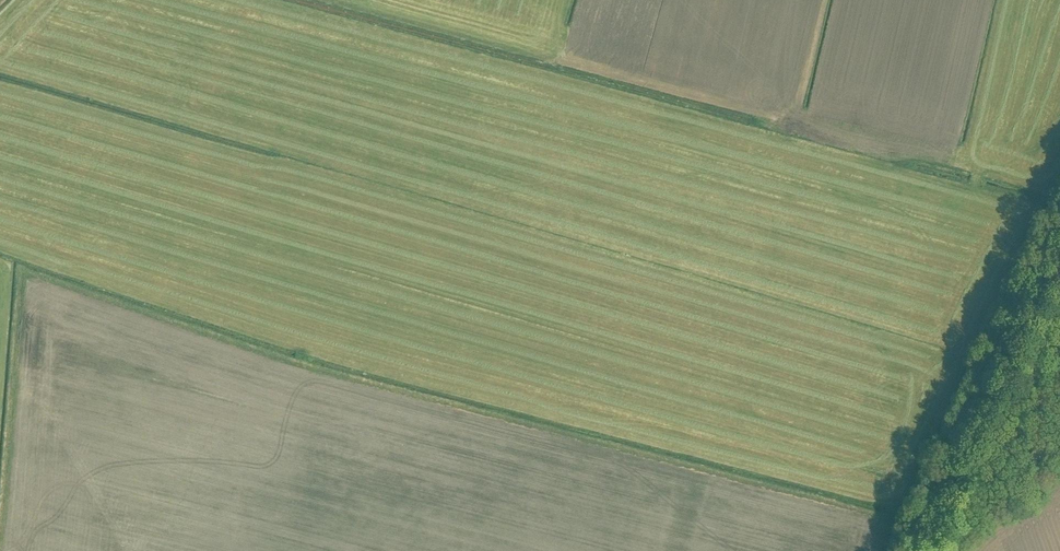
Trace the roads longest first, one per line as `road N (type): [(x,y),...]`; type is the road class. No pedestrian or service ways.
road 1 (unclassified): [(930,550),(1059,269)]

